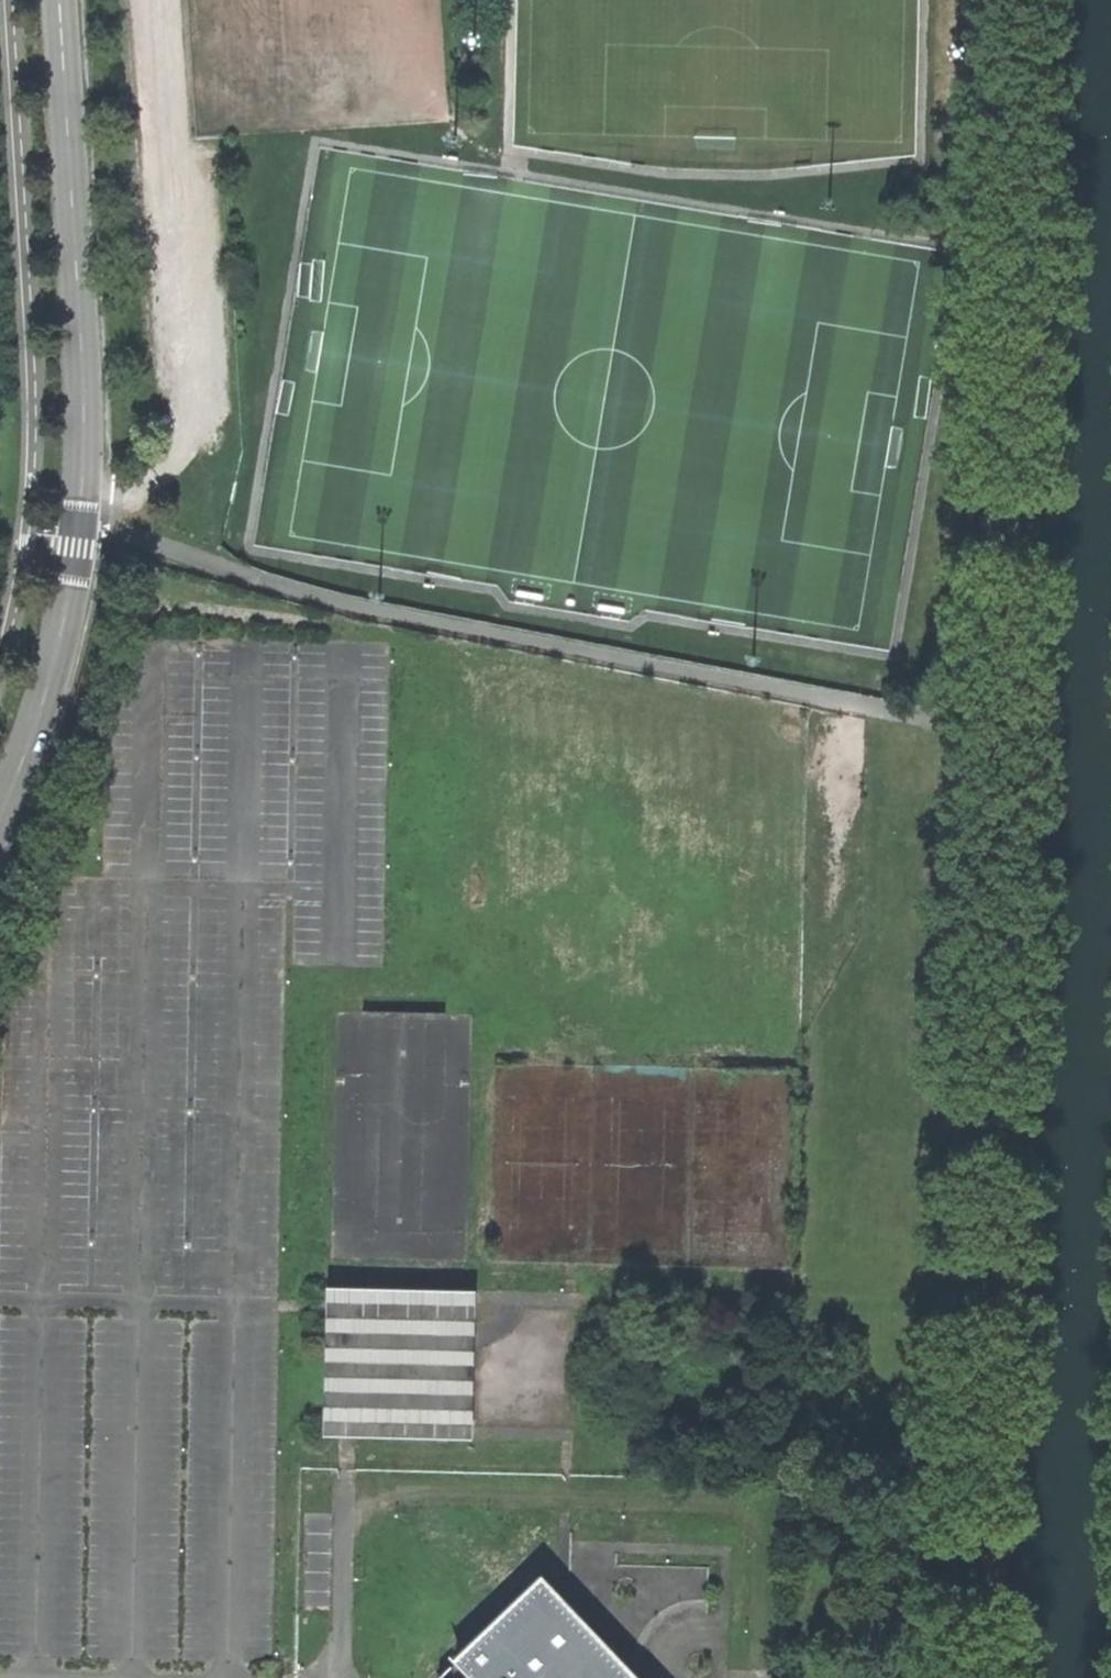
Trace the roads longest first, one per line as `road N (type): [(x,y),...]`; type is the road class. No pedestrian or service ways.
road 1 (residential): [(59,0),(82,362),(81,507),(52,671),(0,813)]

